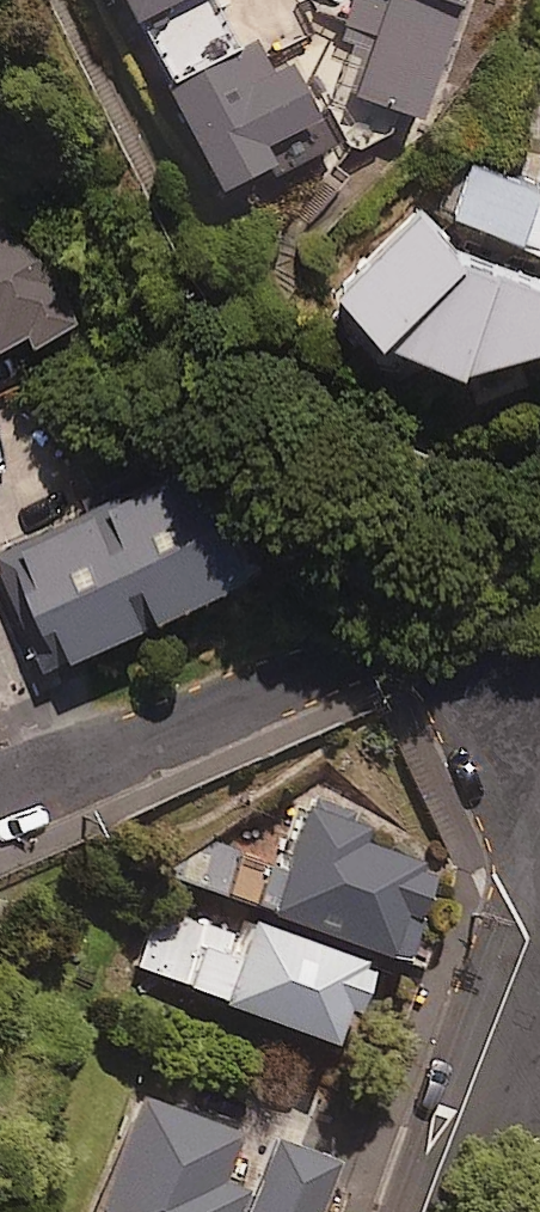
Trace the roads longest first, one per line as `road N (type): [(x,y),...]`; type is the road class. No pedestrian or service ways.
road 1 (unclassified): [(539,762),(513,707),(481,667),(427,644),(352,657),(0,801)]
road 2 (residential): [(424,1211),(539,921)]

